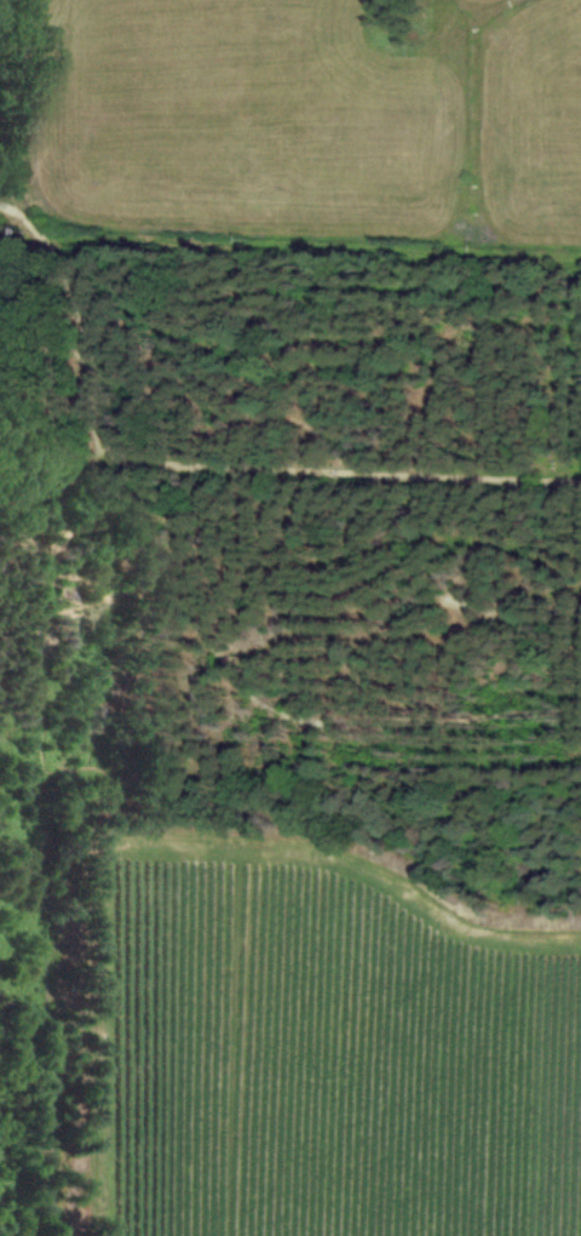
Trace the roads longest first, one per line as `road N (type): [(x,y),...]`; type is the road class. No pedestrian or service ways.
road 1 (residential): [(0,760),(23,767),(27,968)]
road 2 (residential): [(0,1177),(28,1097),(27,968)]

